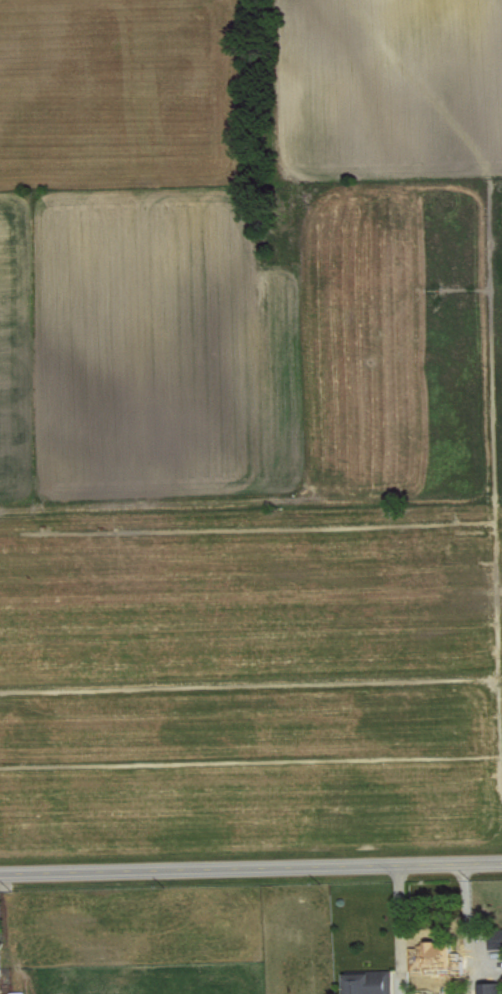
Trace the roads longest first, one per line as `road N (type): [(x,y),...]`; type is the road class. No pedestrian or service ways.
road 1 (tertiary): [(501,865),(0,875)]

